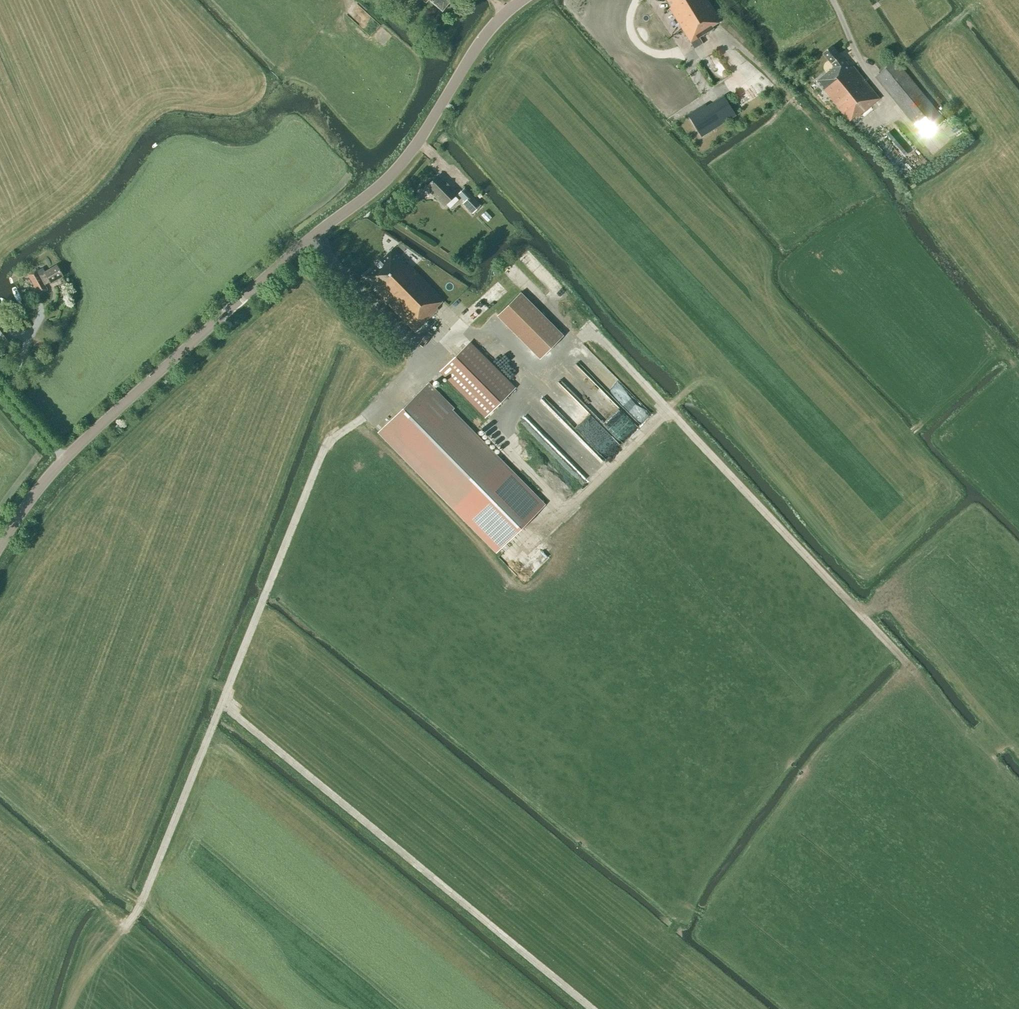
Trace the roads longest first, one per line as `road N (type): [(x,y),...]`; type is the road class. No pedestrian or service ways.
road 1 (tertiary): [(0,550),(79,445),(397,169),(477,54),(528,0)]
road 2 (track): [(524,260),(1018,790)]
road 3 (track): [(359,420),(326,443),(124,930)]
road 4 (track): [(221,707),(591,1008)]
road 5 (track): [(347,428),(399,488),(428,563),(453,595),(508,636),(524,641),(603,564),(603,540),(566,511)]
road 6 (track): [(520,561),(668,412)]
road 7 (track): [(422,365),(566,511)]

